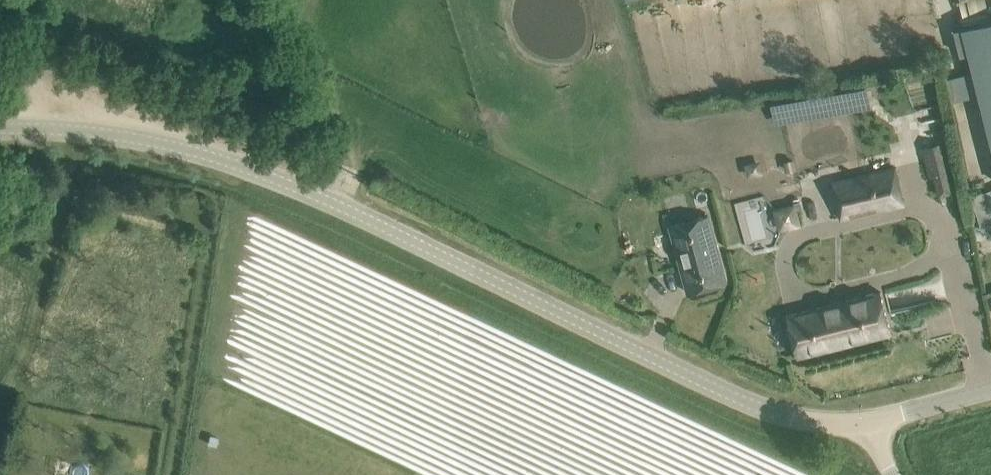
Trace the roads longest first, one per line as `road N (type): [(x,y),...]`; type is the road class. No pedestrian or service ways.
road 1 (tertiary): [(864,423),(811,421),(755,406),(380,225),(196,152),(113,135),(0,127)]
road 2 (track): [(113,135),(0,62)]
road 3 (tertiary): [(864,423),(990,388)]

